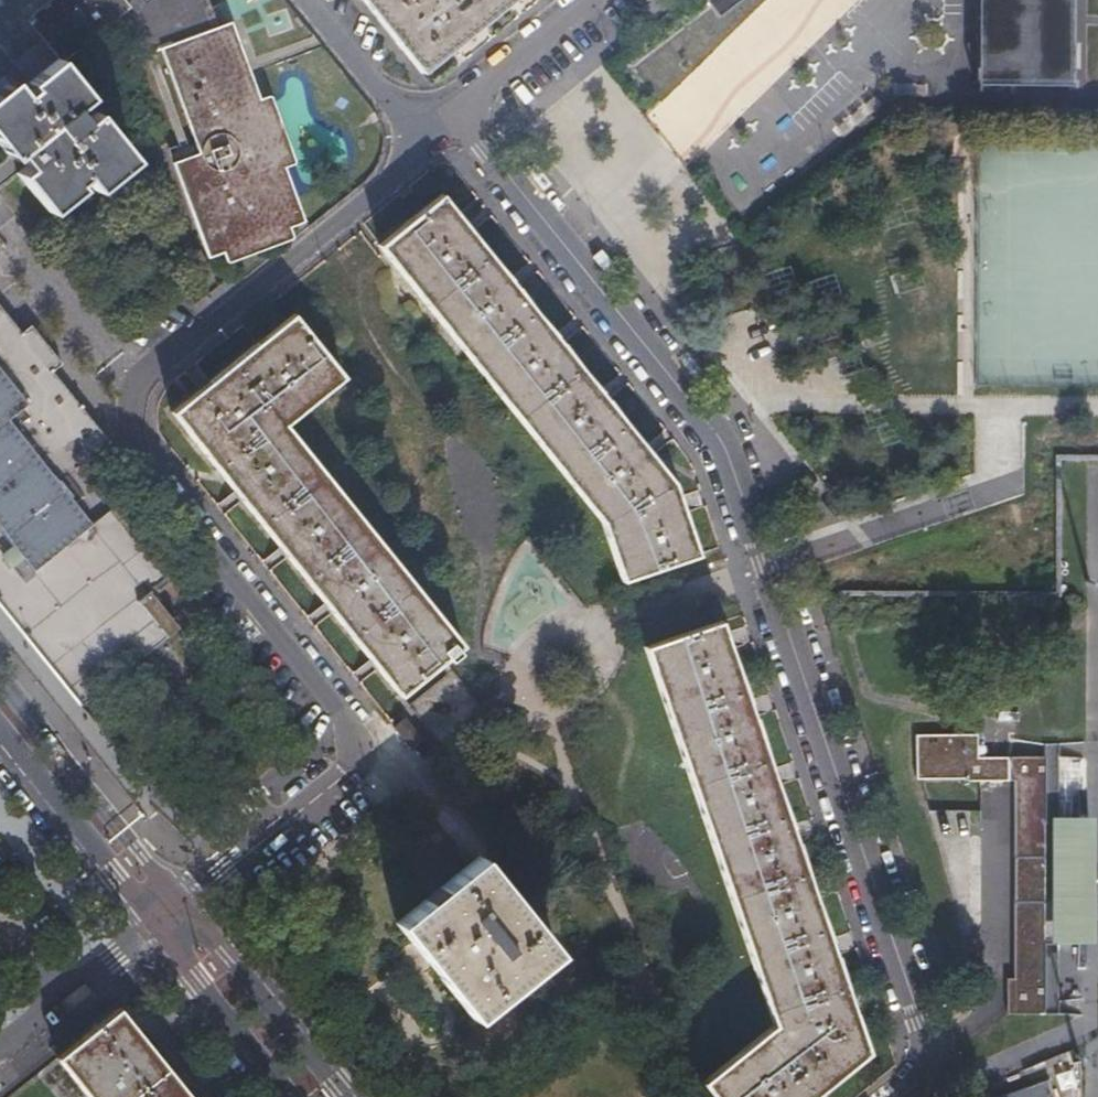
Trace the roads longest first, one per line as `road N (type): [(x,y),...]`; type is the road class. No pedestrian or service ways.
road 1 (residential): [(187,901),(348,770),(356,747),(342,716),(140,449),(142,390),(470,119)]
road 2 (residential): [(924,1079),(717,444),(470,119)]
road 3 (tertiary): [(187,901),(140,853),(0,672)]
road 4 (tertiary): [(347,1096),(187,901)]
road 5 (tertiary): [(0,730),(158,924)]
road 6 (tertiary): [(158,924),(290,1096)]
road 7 (residential): [(158,924),(0,1045)]
road 8 (residential): [(470,119),(508,68),(593,0)]

